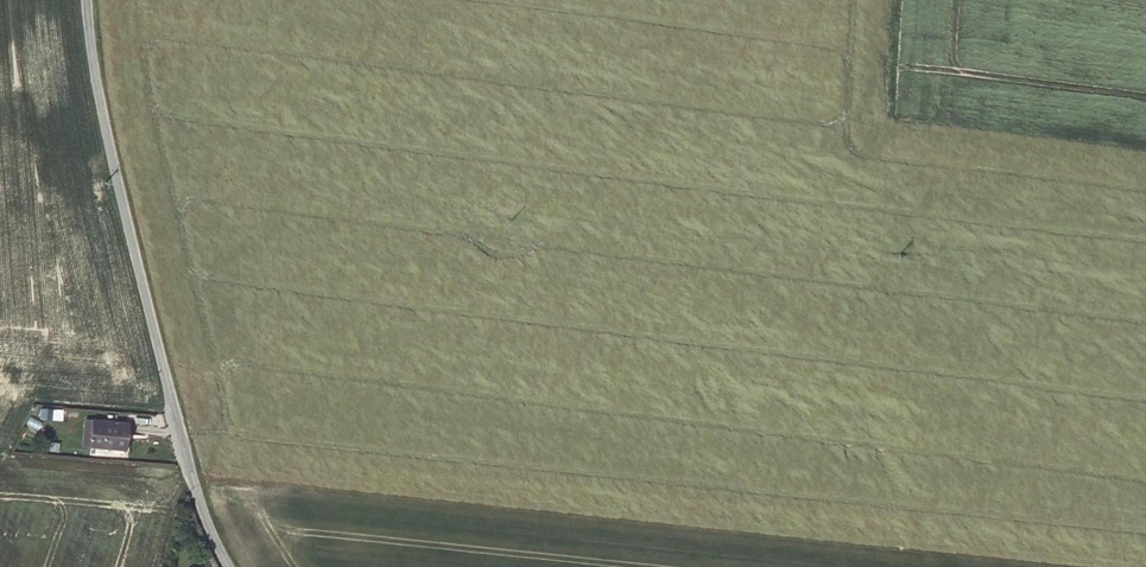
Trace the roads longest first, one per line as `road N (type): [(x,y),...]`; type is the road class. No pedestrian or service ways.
road 1 (unclassified): [(229,566),(186,456),(136,263),(92,62),(88,0)]

